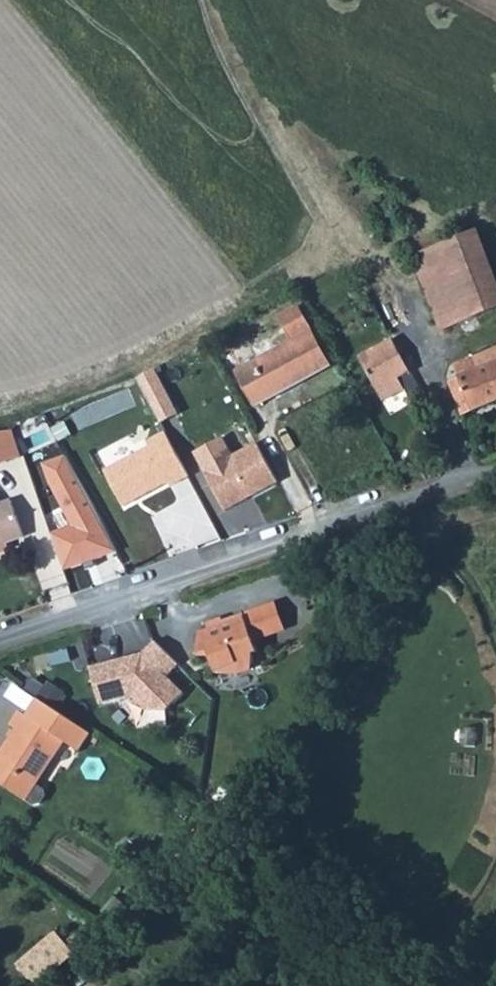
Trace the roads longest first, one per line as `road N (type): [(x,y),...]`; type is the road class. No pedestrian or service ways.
road 1 (unclassified): [(0,642),(465,488)]
road 2 (track): [(380,274),(314,184),(208,0)]
road 3 (unclassified): [(465,488),(380,274)]

